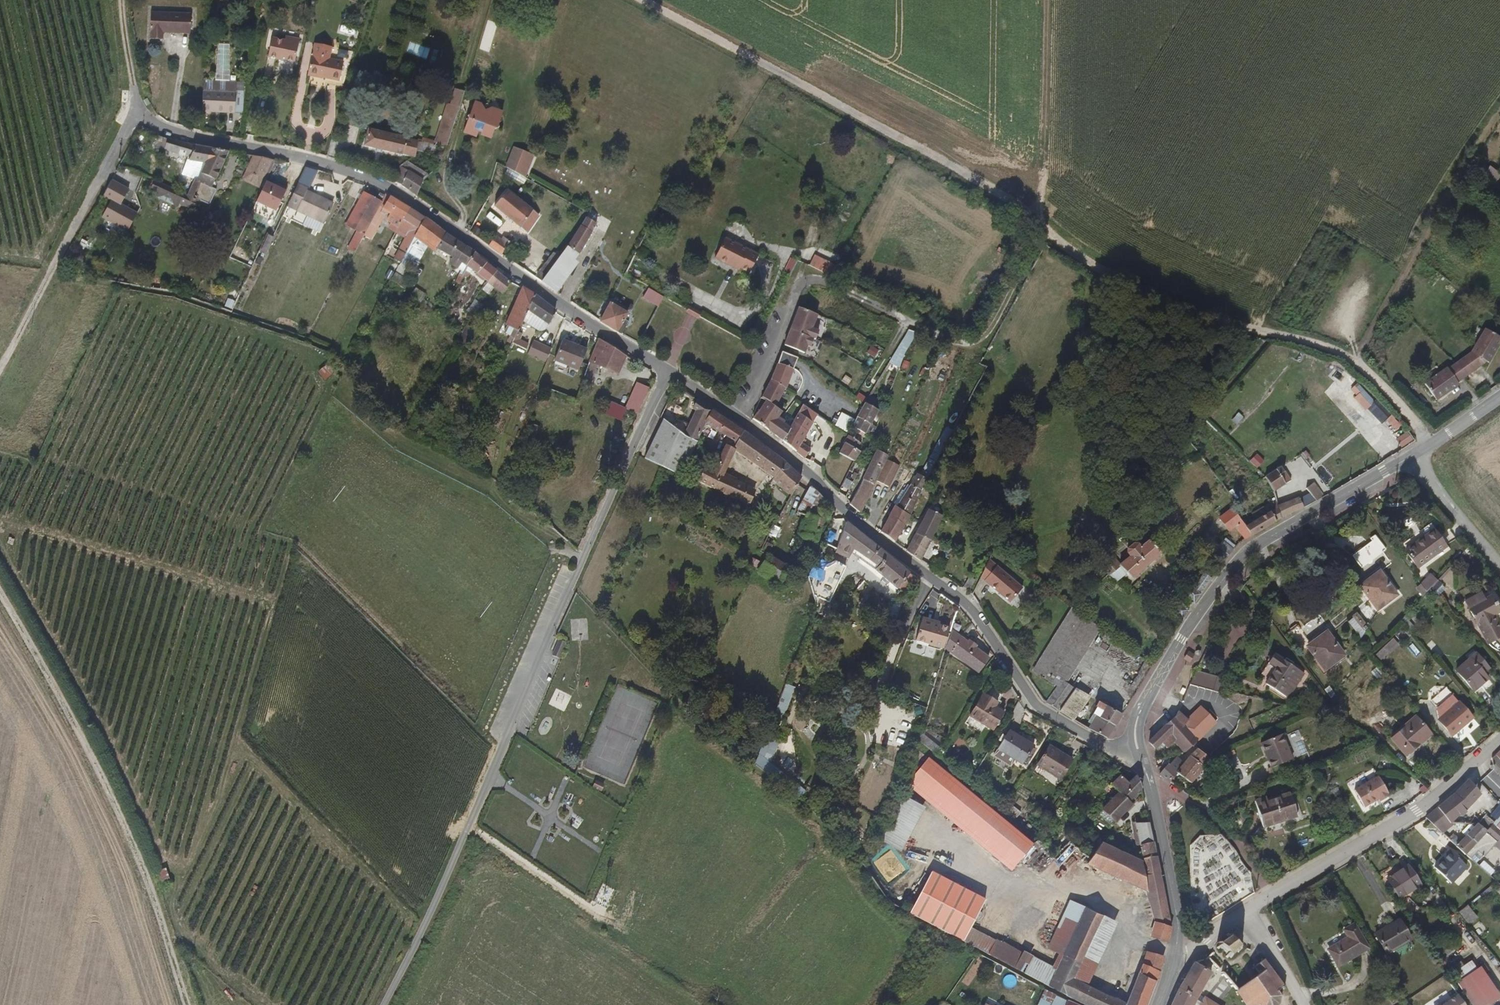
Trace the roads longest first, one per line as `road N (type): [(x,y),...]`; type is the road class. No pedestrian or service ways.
road 1 (track): [(638,0),(1032,221),(1169,307),(1311,341),(1386,385),(1427,447)]
road 2 (unclassified): [(670,374),(559,604),(424,932),(385,1004)]
road 3 (residential): [(670,374),(391,190),(176,131),(139,111)]
road 4 (residential): [(1138,752),(1036,709),(970,607),(741,424)]
road 5 (track): [(181,1004),(131,827),(0,581)]
road 6 (tertiary): [(1138,752),(1145,702),(1242,557),(1419,453)]
road 7 (residential): [(1250,912),(1421,811),(1499,742)]
road 8 (track): [(139,111),(0,361)]
road 9 (track): [(1032,221),(1041,0)]
road 10 (residential): [(918,324),(824,278),(807,279),(771,356)]
road 11 (tertiary): [(1178,948),(1138,752)]
road 12 (track): [(1047,230),(983,337),(951,341),(918,324)]
road 13 (residential): [(1419,453),(1499,559)]

